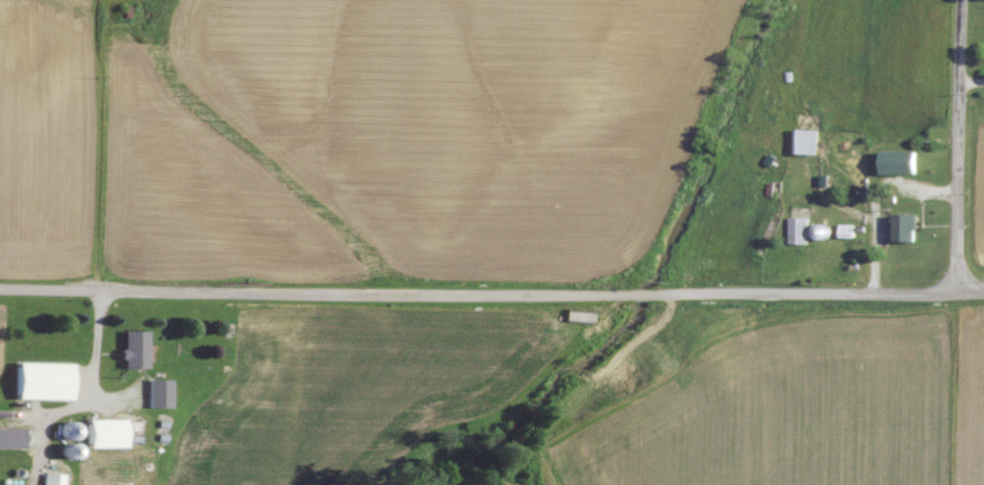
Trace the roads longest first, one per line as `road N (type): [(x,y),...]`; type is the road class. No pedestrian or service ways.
road 1 (residential): [(0,291),(624,301),(983,294)]
road 2 (residential): [(957,296),(965,0)]

